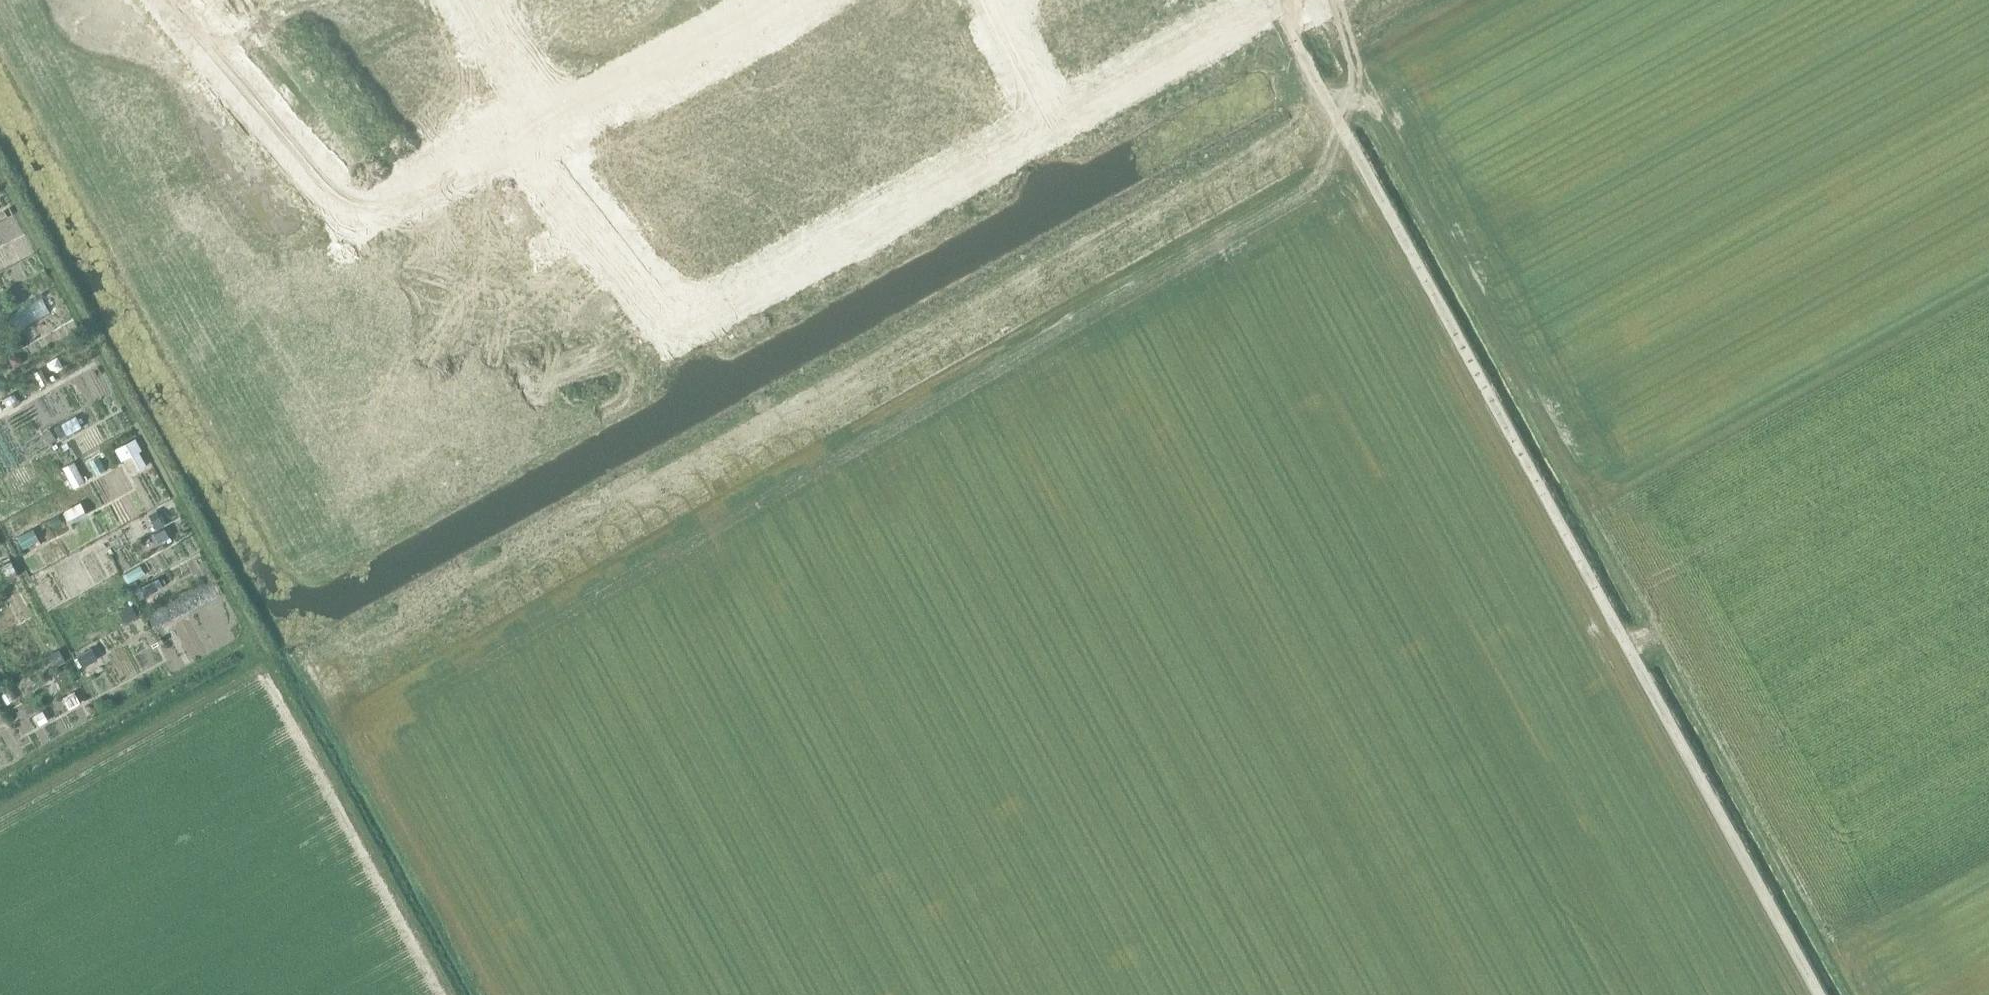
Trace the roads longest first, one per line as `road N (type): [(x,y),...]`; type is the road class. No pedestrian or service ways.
road 1 (residential): [(514,146),(672,332),(684,335),(1064,127)]
road 2 (residential): [(160,0),(340,209),(355,215),(485,146),(514,146)]
road 3 (residential): [(1064,127),(1294,0)]
road 4 (residential): [(540,110),(747,0)]
road 5 (residential): [(992,0),(1064,127)]
road 6 (residential): [(540,110),(480,0)]

